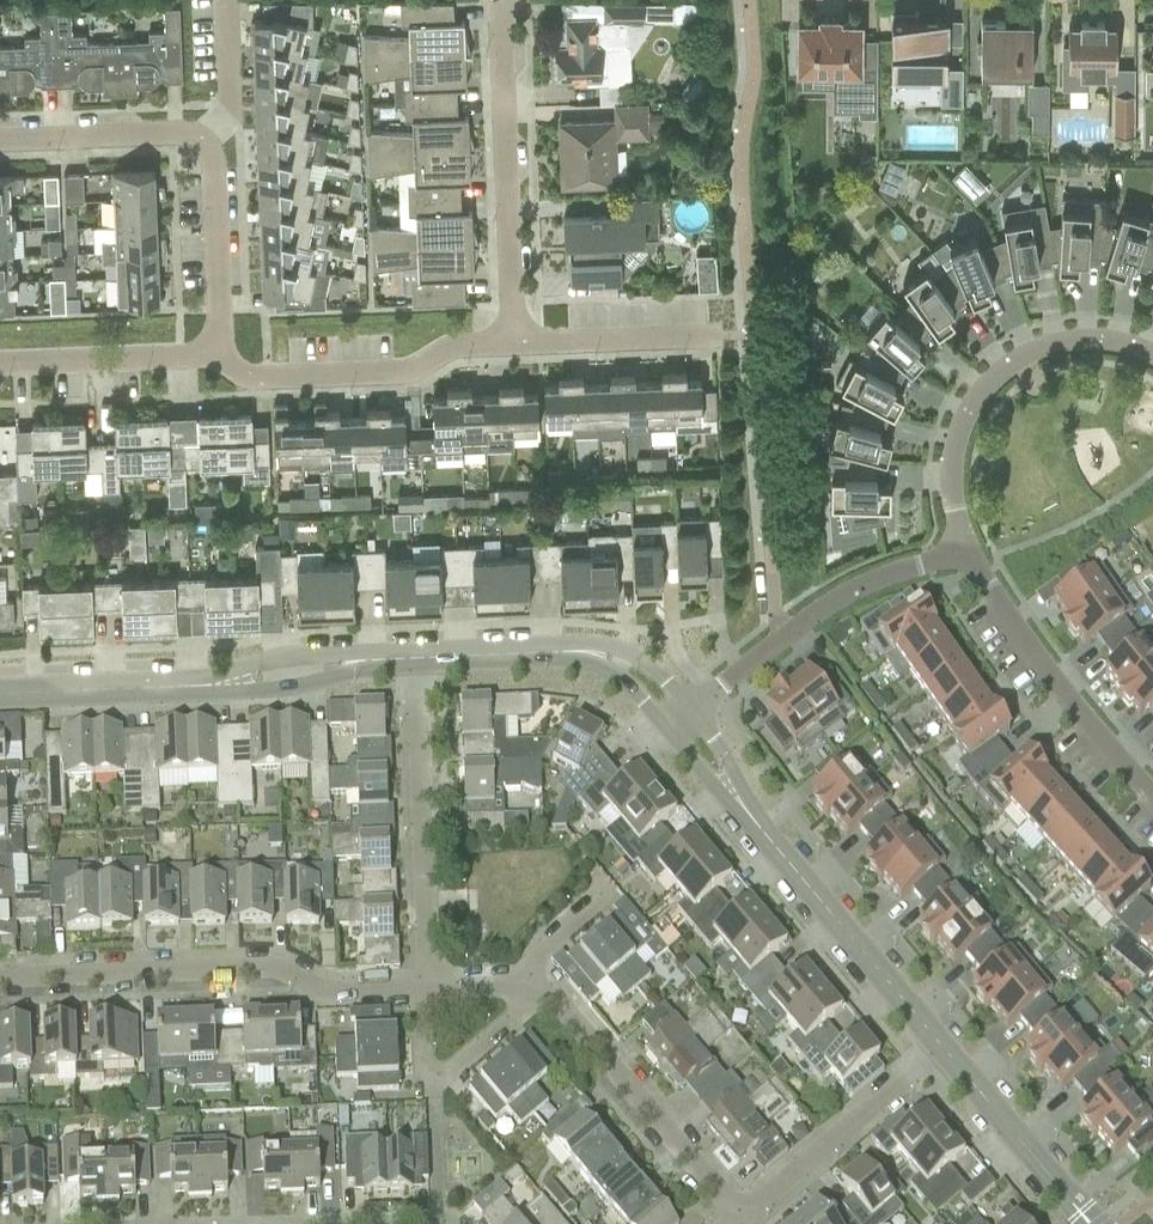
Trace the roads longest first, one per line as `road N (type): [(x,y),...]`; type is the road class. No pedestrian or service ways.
road 1 (residential): [(417,987),(329,989),(270,965),(0,976)]
road 2 (residential): [(1152,358),(1119,344),(1055,345),(987,388),(959,433),(951,489),(964,553)]
road 3 (unclassified): [(523,350),(505,0)]
road 4 (residential): [(417,987),(404,660)]
road 5 (residential): [(215,360),(262,386),(414,380),(460,355),(523,350)]
road 6 (residential): [(692,708),(845,596),(964,553)]
road 7 (residential): [(964,553),(1045,673),(1152,805)]
road 8 (residential): [(737,1210),(597,1042),(528,985)]
road 9 (residential): [(940,1046),(750,816)]
road 10 (residential): [(737,1210),(940,1046)]
road 11 (residential): [(1088,1223),(940,1046)]
road 12 (residential): [(523,350),(752,339)]
road 13 (residential): [(215,360),(207,144)]
road 14 (residential): [(0,371),(215,360)]
road 15 (residential): [(207,144),(191,138),(0,146)]
road 16 (residential): [(388,661),(334,655),(274,663),(188,689)]
road 17 (residential): [(188,689),(246,696),(388,661)]
road 18 (residential): [(188,689),(0,693)]
road 19 (residential): [(692,708),(622,649),(582,644),(534,653)]
road 20 (residential): [(534,653),(612,674),(665,728)]
road 21 (residential): [(207,144),(226,114),(233,0)]
road 22 (residential): [(430,1087),(520,1015),(528,985)]
road 23 (residential): [(439,1223),(430,1087)]
road 24 (residential): [(534,653),(404,660)]
road 25 (residential): [(528,985),(533,952),(600,888)]
road 26 (residential): [(750,816),(727,758),(692,708)]
road 27 (residential): [(665,728),(717,791),(750,816)]

